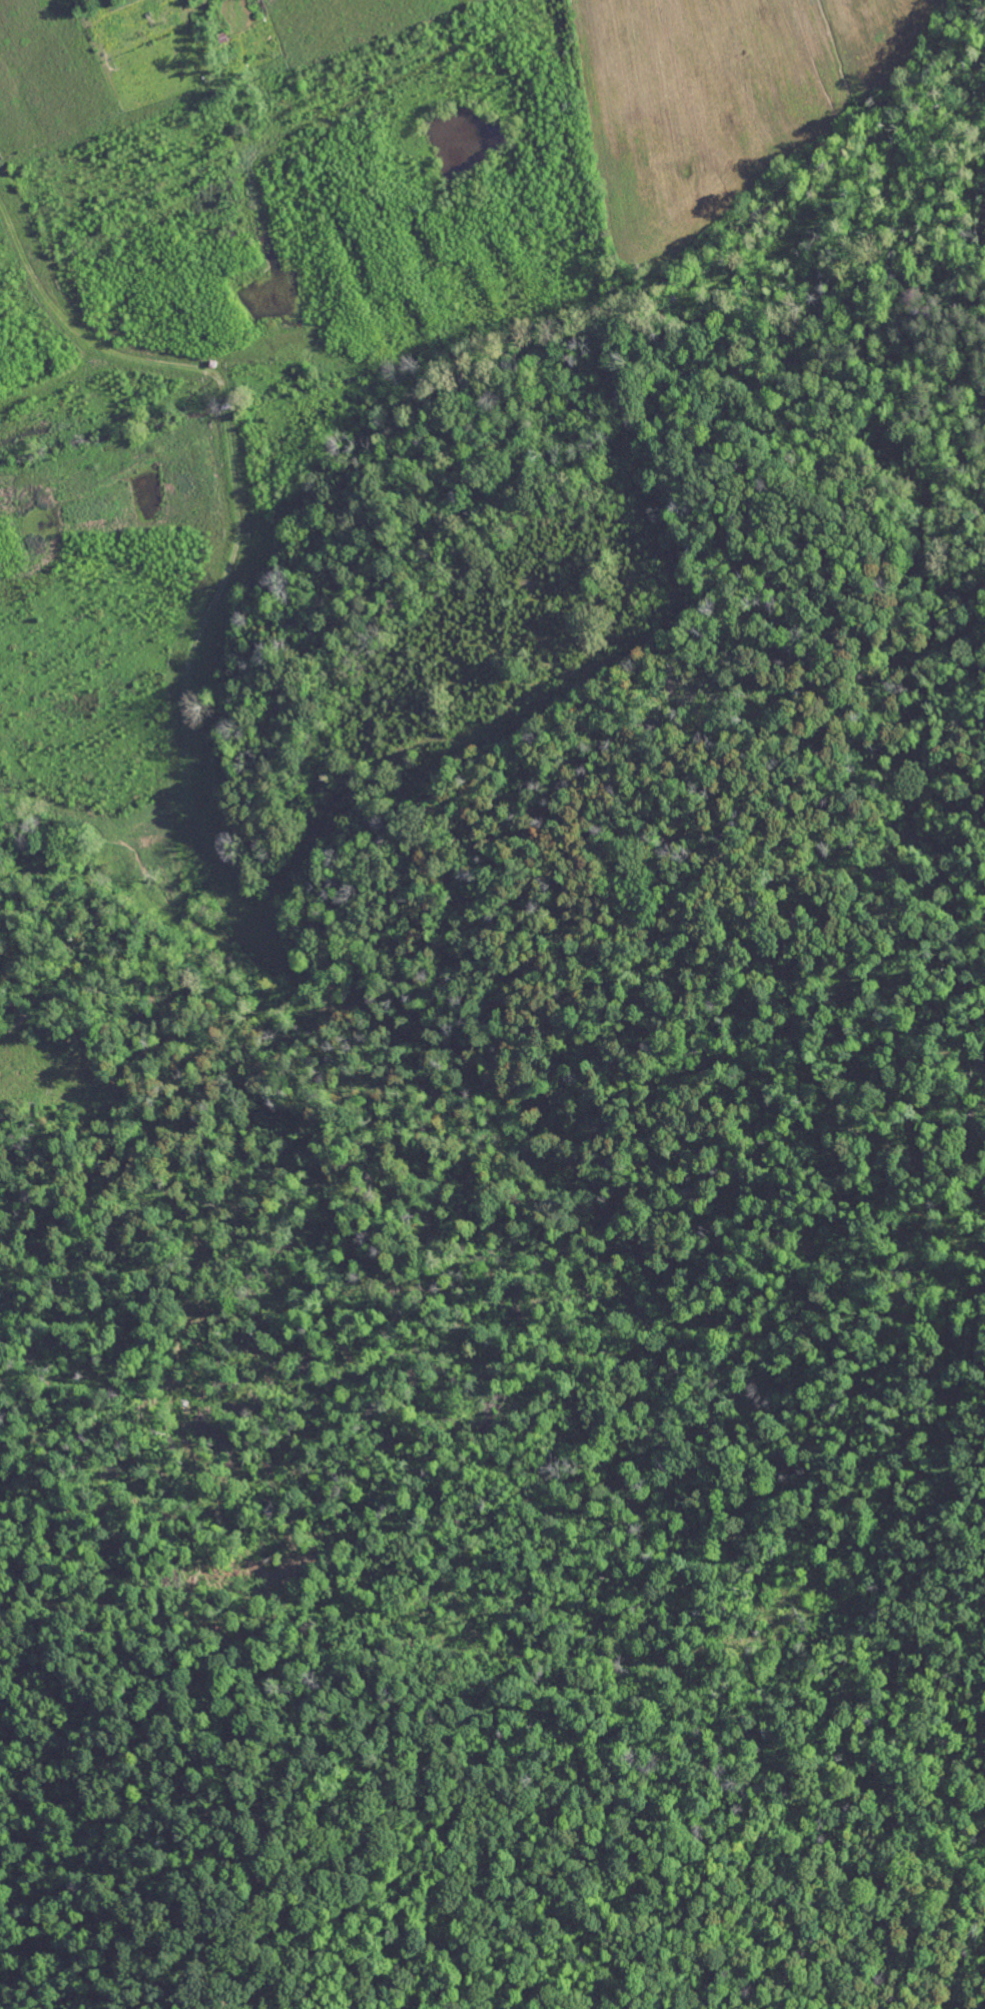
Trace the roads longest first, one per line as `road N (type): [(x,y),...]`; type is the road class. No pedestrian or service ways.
road 1 (residential): [(0,203),(34,278),(75,330),(117,355),(211,371),(223,387),(239,527),(188,663),(184,801)]

